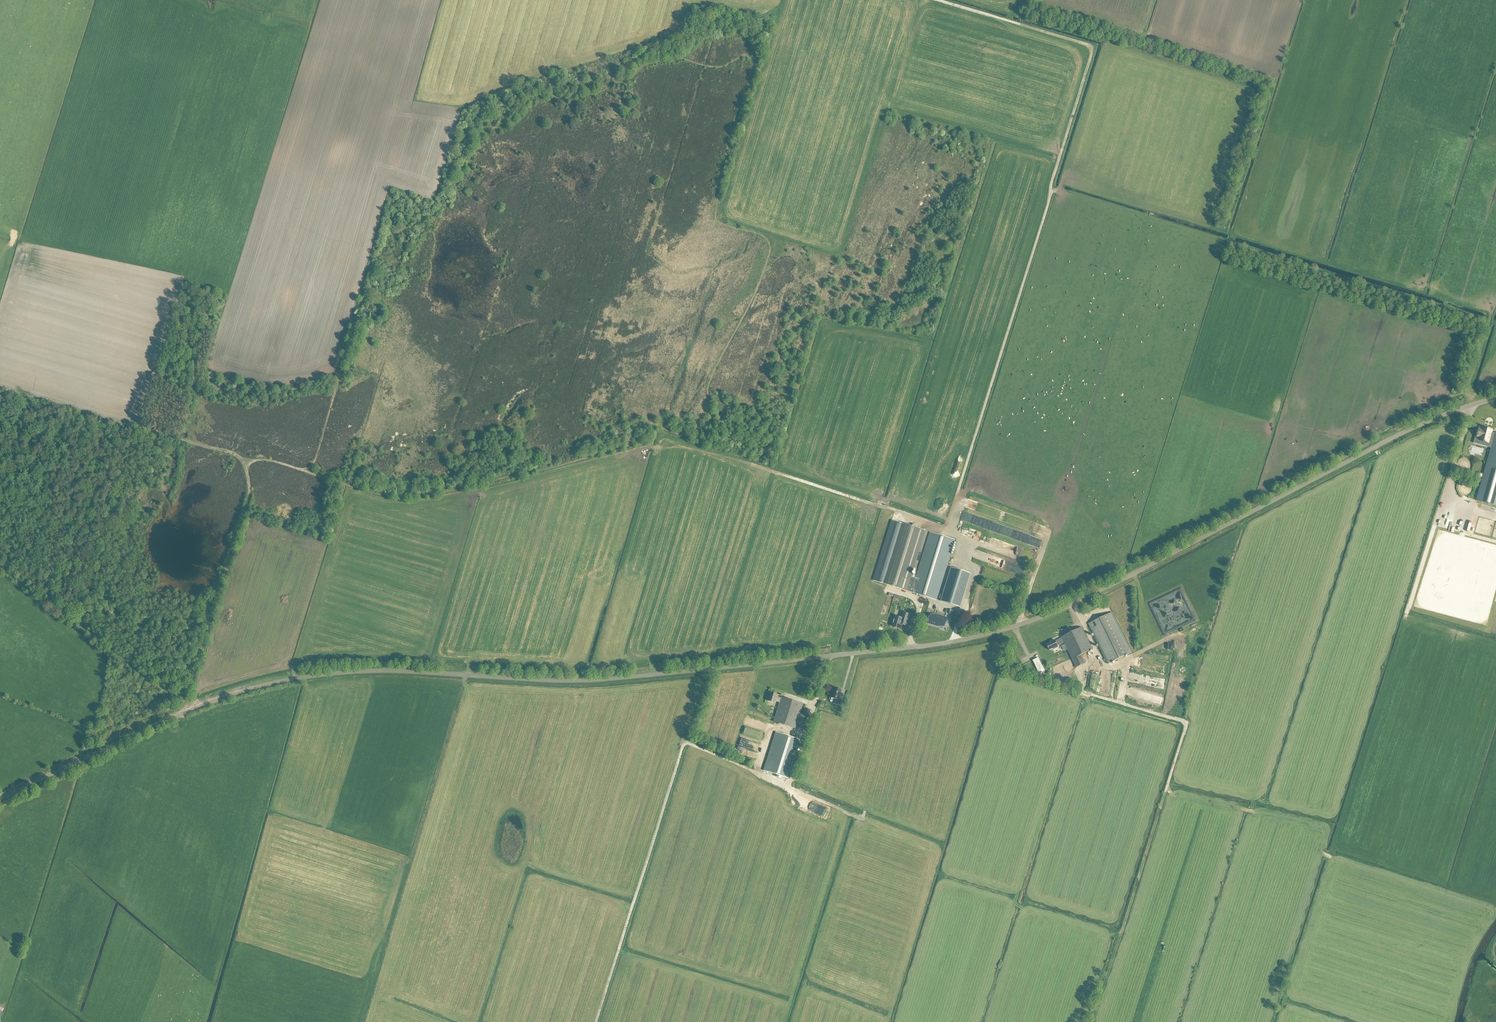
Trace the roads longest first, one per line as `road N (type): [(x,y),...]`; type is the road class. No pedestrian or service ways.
road 1 (tertiary): [(0,798),(189,711),(310,677),(401,671),(610,679),(911,648),(1003,630),(1103,590),(1402,433),(1495,399)]

